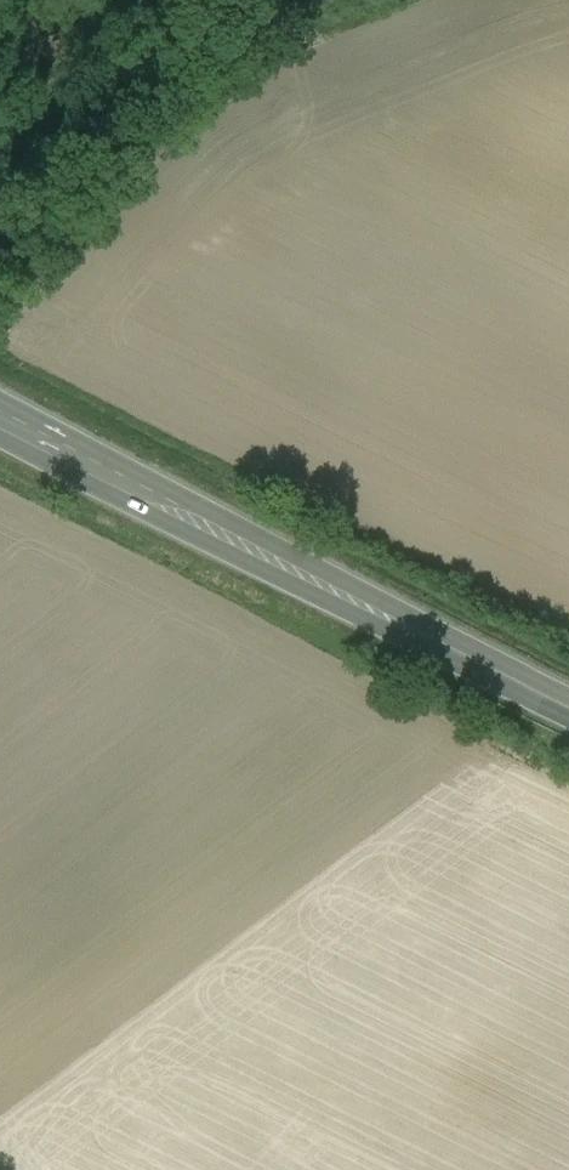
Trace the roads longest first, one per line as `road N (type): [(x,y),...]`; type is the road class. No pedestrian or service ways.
road 1 (primary): [(568,707),(0,415)]

